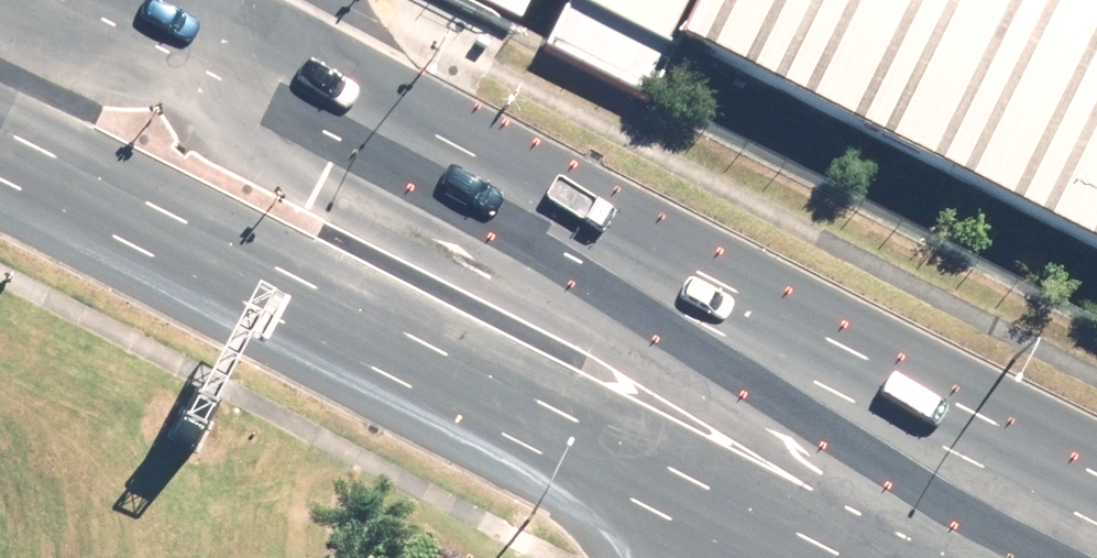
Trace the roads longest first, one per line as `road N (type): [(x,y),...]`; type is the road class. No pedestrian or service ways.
road 1 (primary): [(211,18),(1096,479)]
road 2 (primary): [(923,557),(829,460),(565,290),(250,133),(210,98),(204,56),(211,18)]
road 3 (primary): [(542,430),(0,138)]
road 4 (primary): [(803,557),(542,430)]
road 5 (primary): [(211,18),(163,44),(97,40),(0,8)]
road 6 (primary): [(625,557),(621,541),(542,430)]

